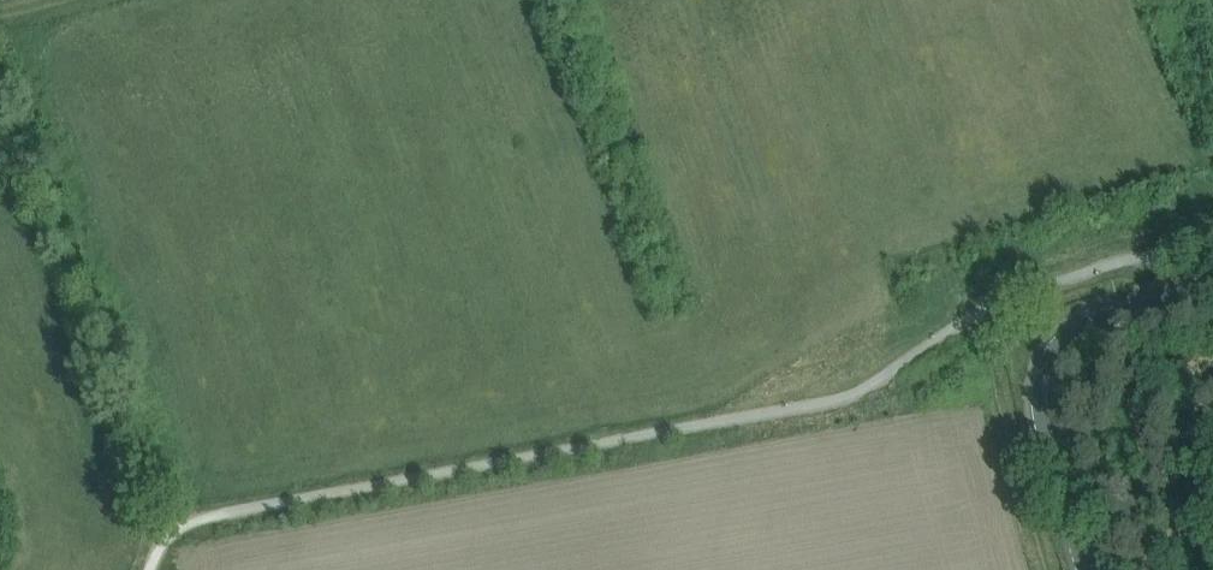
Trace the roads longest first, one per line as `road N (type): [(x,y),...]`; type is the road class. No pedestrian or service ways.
road 1 (tertiary): [(1085,569),(1048,442),(1044,371),(1071,334),(1089,324),(1212,289)]

